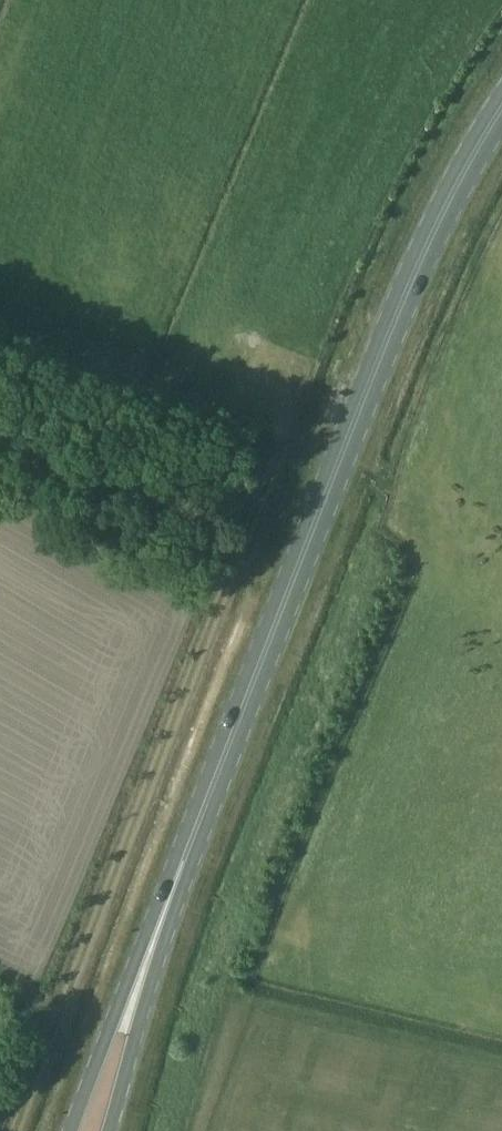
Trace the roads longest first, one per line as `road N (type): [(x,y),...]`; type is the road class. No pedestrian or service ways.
road 1 (primary): [(148,956),(398,313),(447,204),(501,110)]
road 2 (track): [(286,442),(13,1130)]
road 3 (primary): [(148,956),(69,1130)]
road 4 (primary): [(107,1130),(148,956)]

